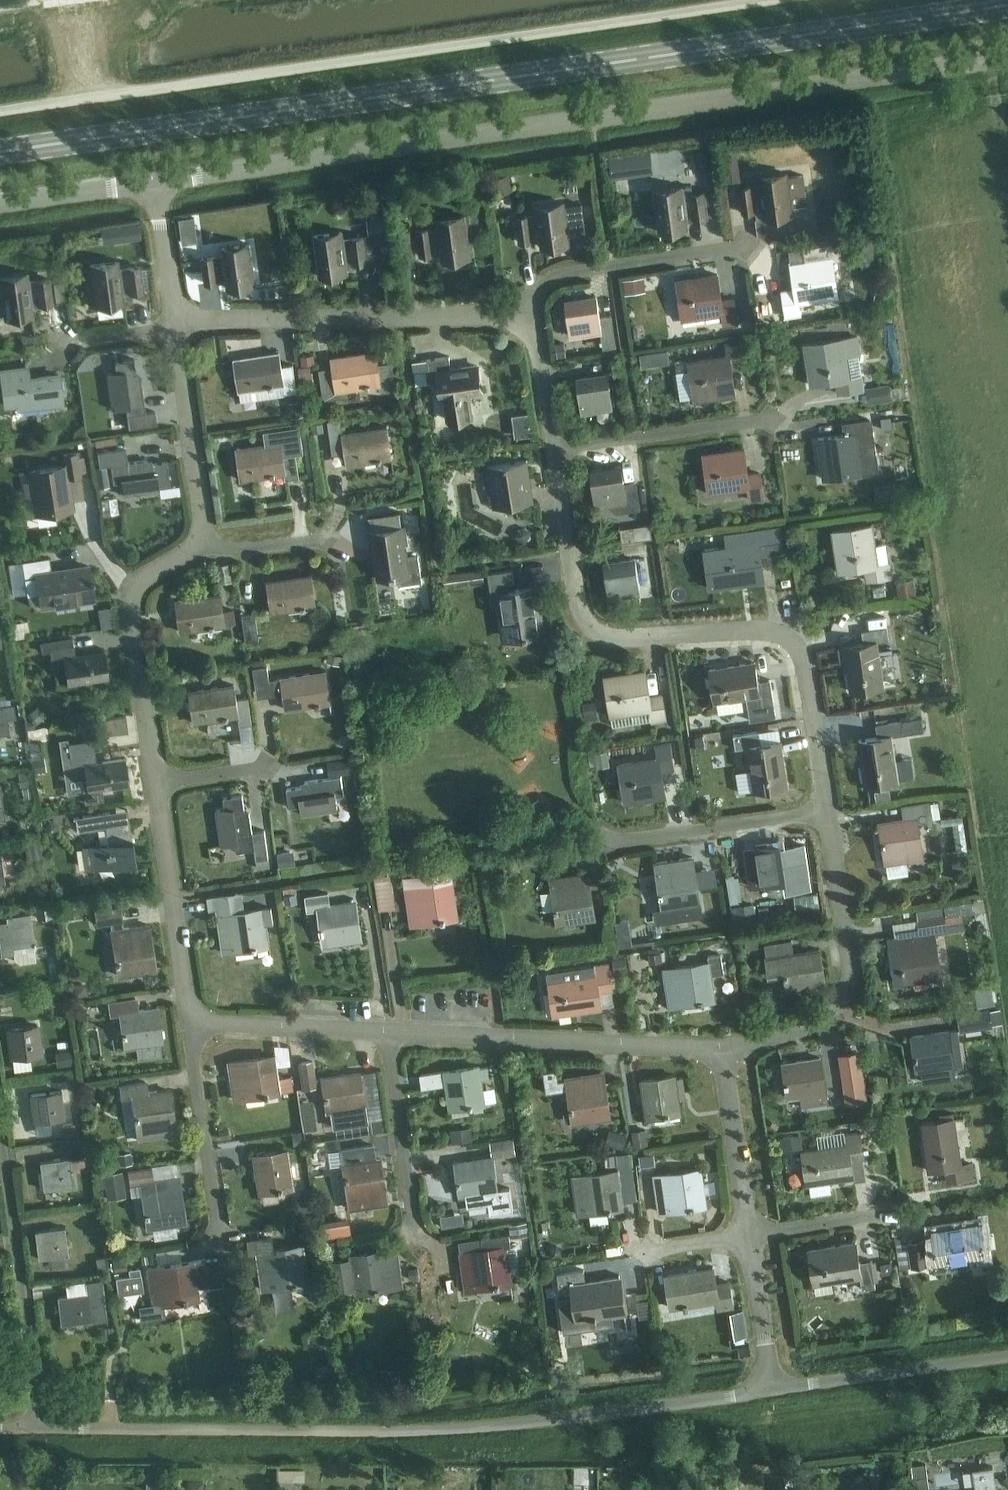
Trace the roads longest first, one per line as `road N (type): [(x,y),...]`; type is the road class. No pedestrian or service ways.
road 1 (secondary): [(0,151),(1007,5)]
road 2 (unclassified): [(769,0),(0,111)]
road 3 (unclassified): [(251,166),(1007,56)]
road 4 (residential): [(38,1428),(467,1428),(773,1389)]
road 5 (residential): [(827,811),(804,659),(787,636),(759,629),(610,638),(583,621),(554,447)]
road 6 (residential): [(530,316),(175,324)]
road 7 (residential): [(725,1053),(390,1032)]
road 8 (residential): [(725,1053),(826,1020),(852,995),(827,811)]
road 9 (residential): [(38,1428),(0,1138)]
road 10 (residential): [(156,786),(127,605),(143,579),(204,540)]
road 11 (residential): [(191,1022),(156,786)]
road 12 (residential): [(530,316),(538,293),(563,274),(742,244)]
road 13 (residential): [(773,1389),(1007,1354)]
road 14 (residential): [(554,447),(780,416)]
road 15 (residential): [(607,842),(827,811)]
road 16 (residential): [(220,1241),(191,1022)]
road 17 (residential): [(204,540),(175,324)]
road 18 (residential): [(417,1246),(390,1032)]
road 19 (residential): [(748,1234),(960,1209)]
road 20 (residential): [(390,1032),(191,1022)]
road 21 (residential): [(748,1234),(725,1053)]
road 22 (residential): [(773,1389),(748,1234)]
road 23 (residential): [(0,203),(151,180)]
road 24 (residential): [(175,324),(151,180)]
road 25 (residential): [(554,447),(530,316)]
road 26 (residential): [(330,540),(248,551),(204,540)]

